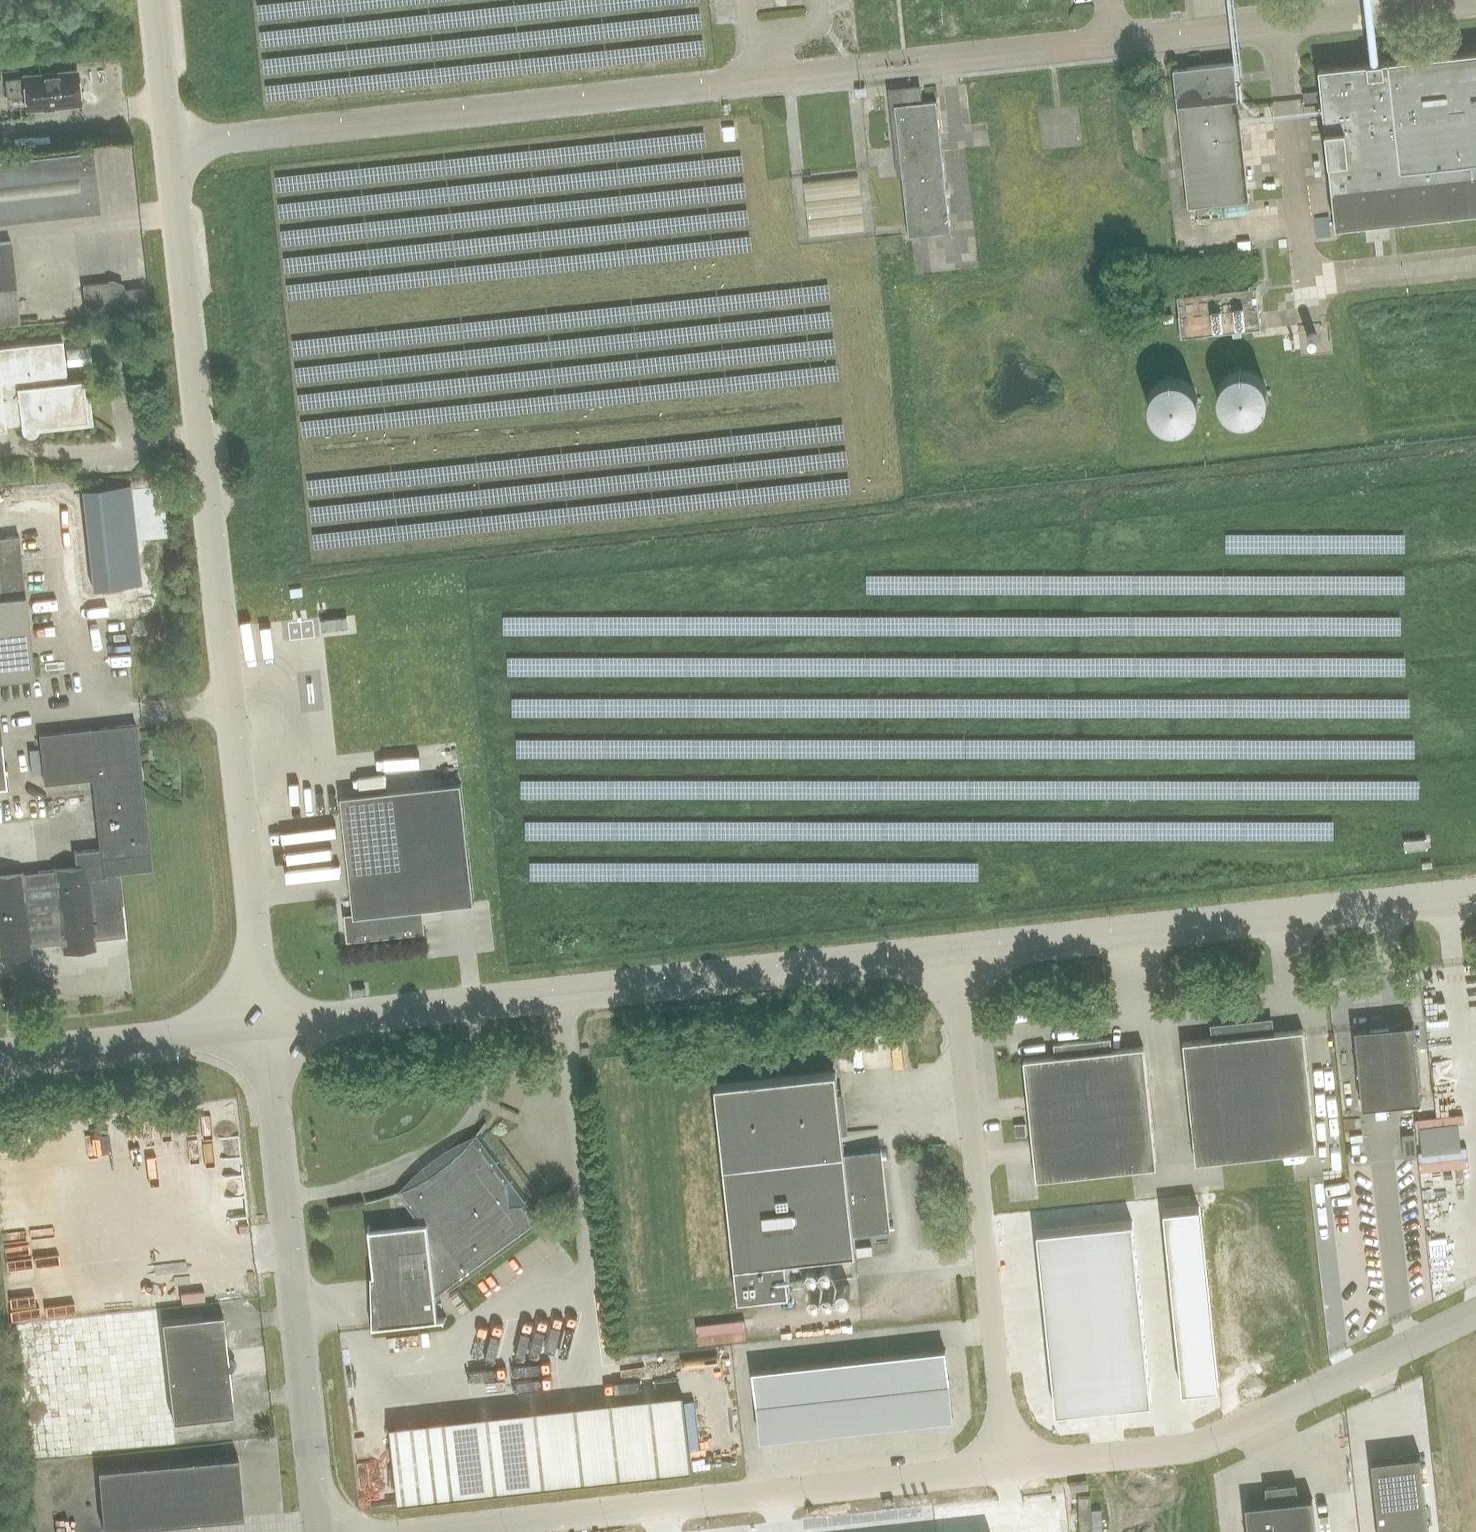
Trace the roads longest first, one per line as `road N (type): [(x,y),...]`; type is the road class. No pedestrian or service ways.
road 1 (unclassified): [(266,1029),(170,144)]
road 2 (unclassified): [(170,144),(906,69)]
road 3 (unclassified): [(956,957),(266,1029)]
road 4 (unclassified): [(474,1531),(1010,1473)]
road 5 (unclassified): [(1475,902),(956,957)]
road 6 (unclassified): [(956,957),(1010,1473)]
road 7 (unclassified): [(319,1531),(266,1029)]
road 8 (unclassified): [(1010,1473),(1197,1453),(1475,1317)]
road 9 (unclassified): [(266,1029),(0,1058)]
road 10 (unclassified): [(170,144),(154,0)]

